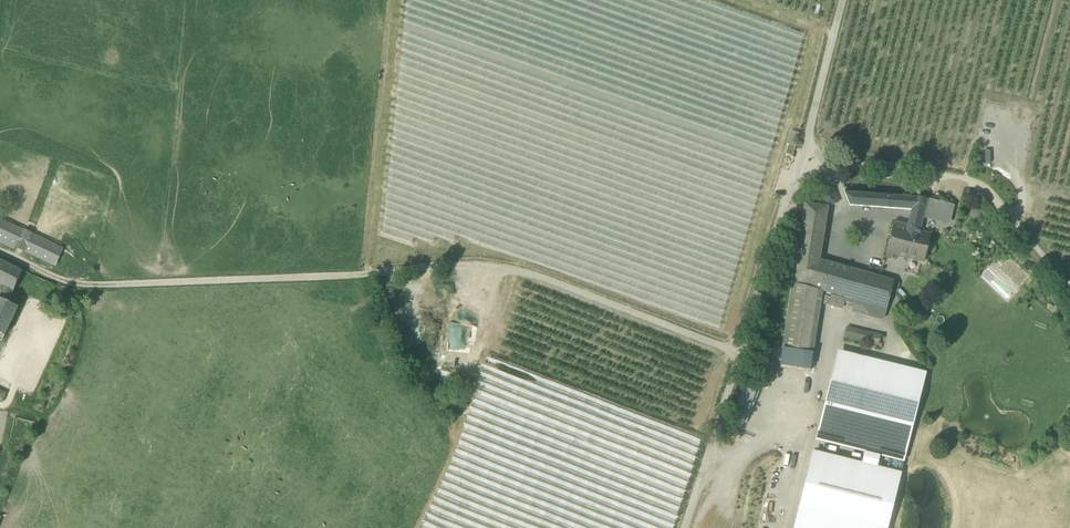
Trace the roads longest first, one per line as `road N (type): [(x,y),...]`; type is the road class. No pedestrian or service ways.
road 1 (track): [(0,255),(74,290),(507,269),(737,355)]
road 2 (unclassified): [(682,527),(843,0)]
road 3 (track): [(798,166),(831,172),(900,164),(987,195),(1069,292)]

